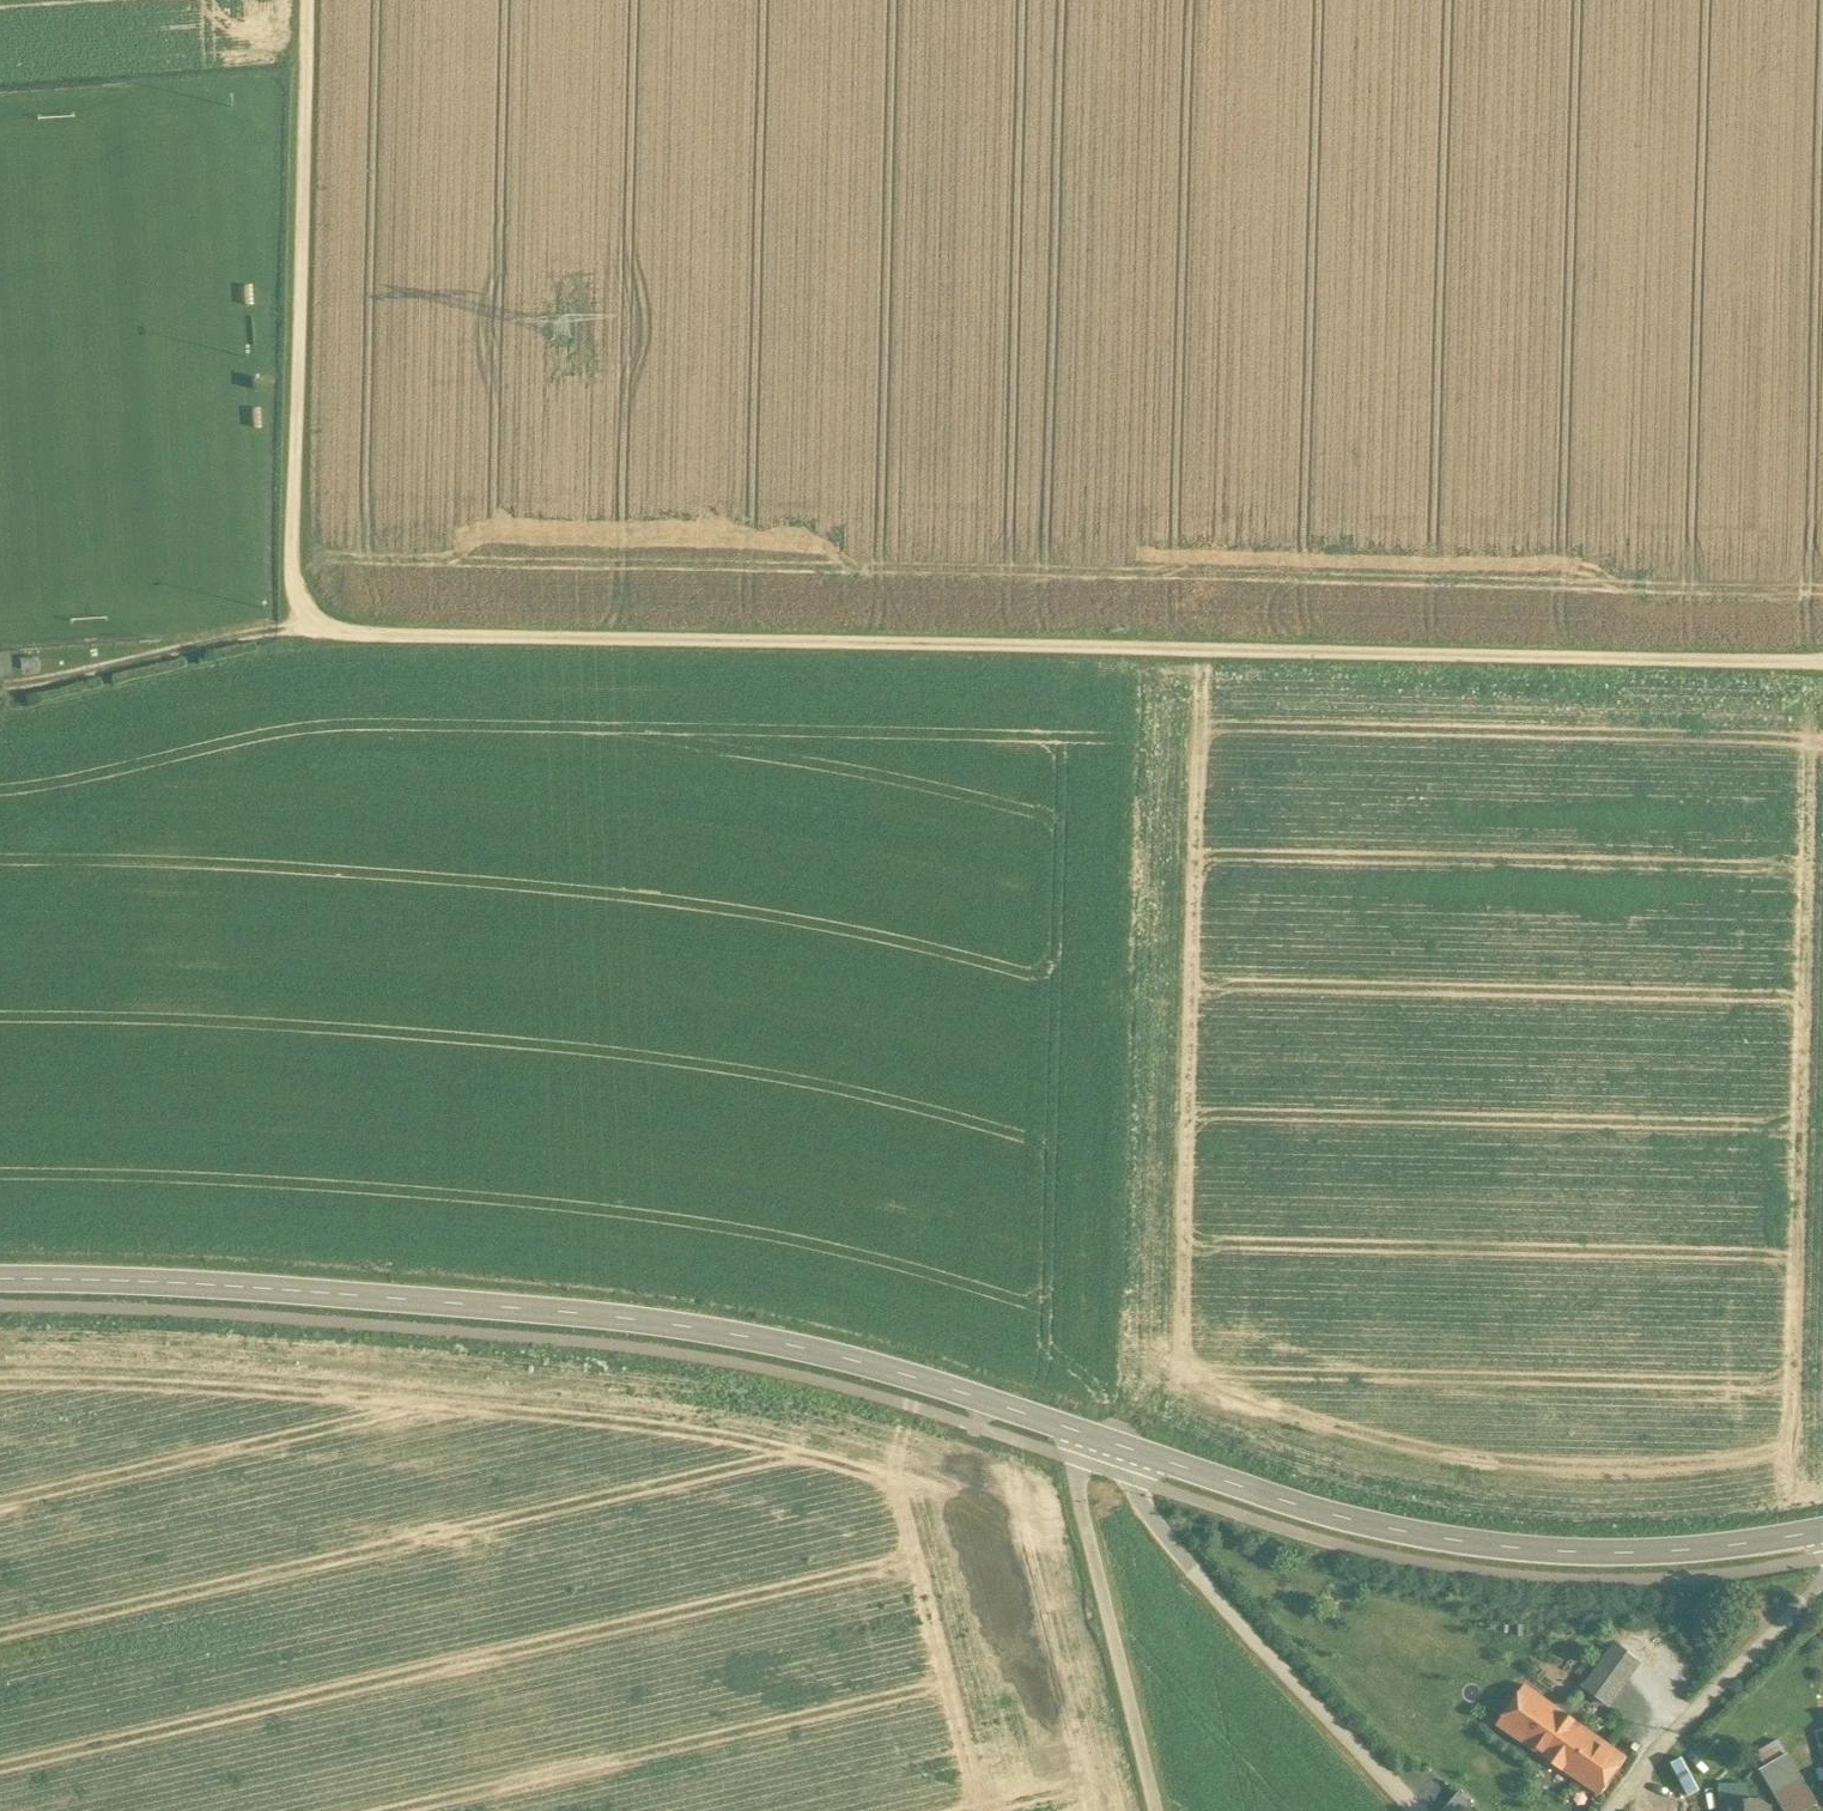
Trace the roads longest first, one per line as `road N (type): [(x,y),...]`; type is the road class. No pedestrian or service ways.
road 1 (track): [(307,0),(293,633),(1822,663)]
road 2 (tertiary): [(0,1279),(208,1286),(725,1333),(892,1371),(1073,1432)]
road 3 (tertiary): [(1073,1432),(1330,1514),(1462,1541),(1575,1553),(1739,1546),(1822,1532)]
road 4 (unclassified): [(1073,1432),(1262,1649),(1421,1810)]
road 5 (residential): [(1609,1810),(1822,1585)]

